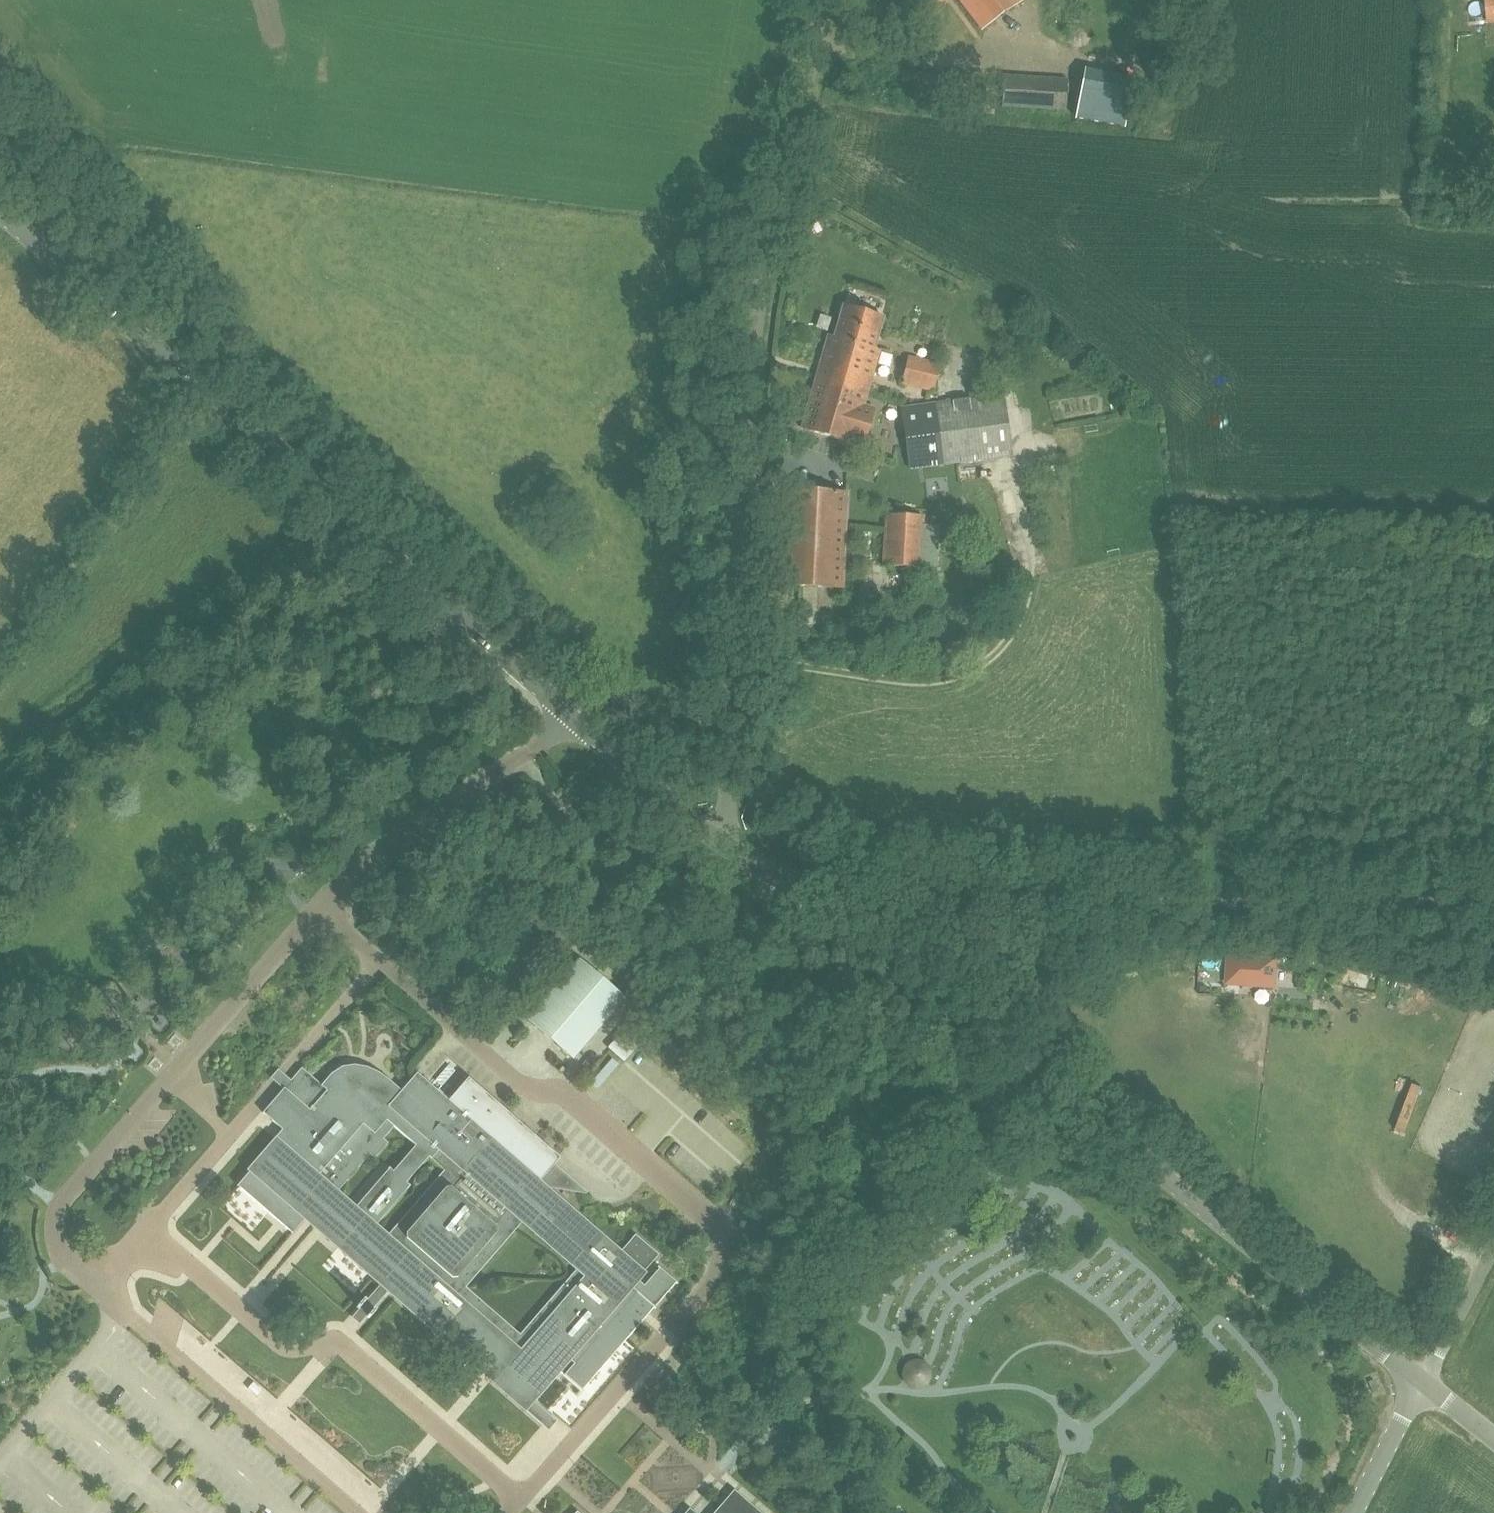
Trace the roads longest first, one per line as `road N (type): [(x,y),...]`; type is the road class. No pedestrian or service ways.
road 1 (tertiary): [(718,835),(572,719),(0,216)]
road 2 (unclassified): [(718,835),(762,298),(825,0)]
road 3 (tertiary): [(1424,1383),(829,911)]
road 4 (unclassified): [(1493,906),(920,903),(829,911)]
road 5 (unclassified): [(1424,1383),(1493,1246)]
road 6 (unclassified): [(1355,1512),(1424,1383)]
road 7 (tertiary): [(829,911),(718,835)]

